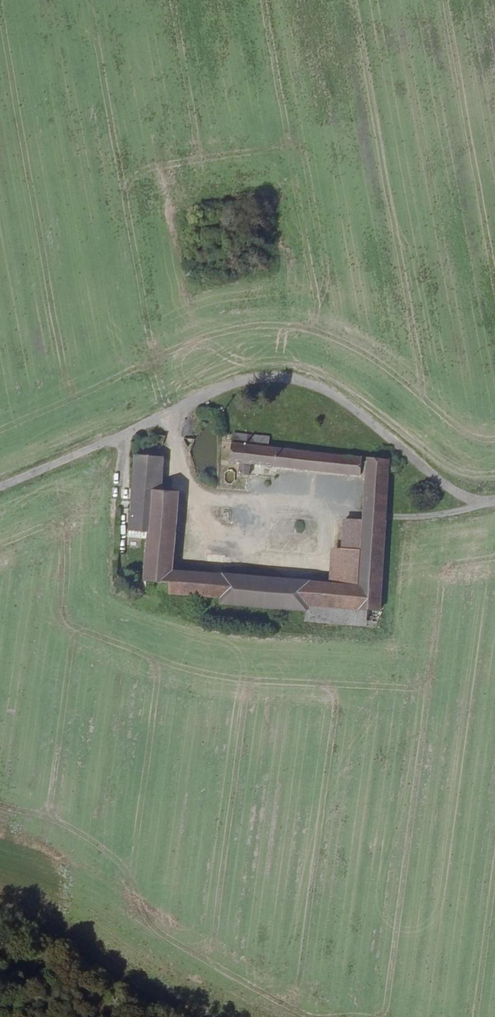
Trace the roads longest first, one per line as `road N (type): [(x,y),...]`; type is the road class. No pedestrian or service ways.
road 1 (track): [(0,490),(239,383),(266,378),(331,392),(482,498),(494,518)]
road 2 (track): [(173,413),(205,537)]

